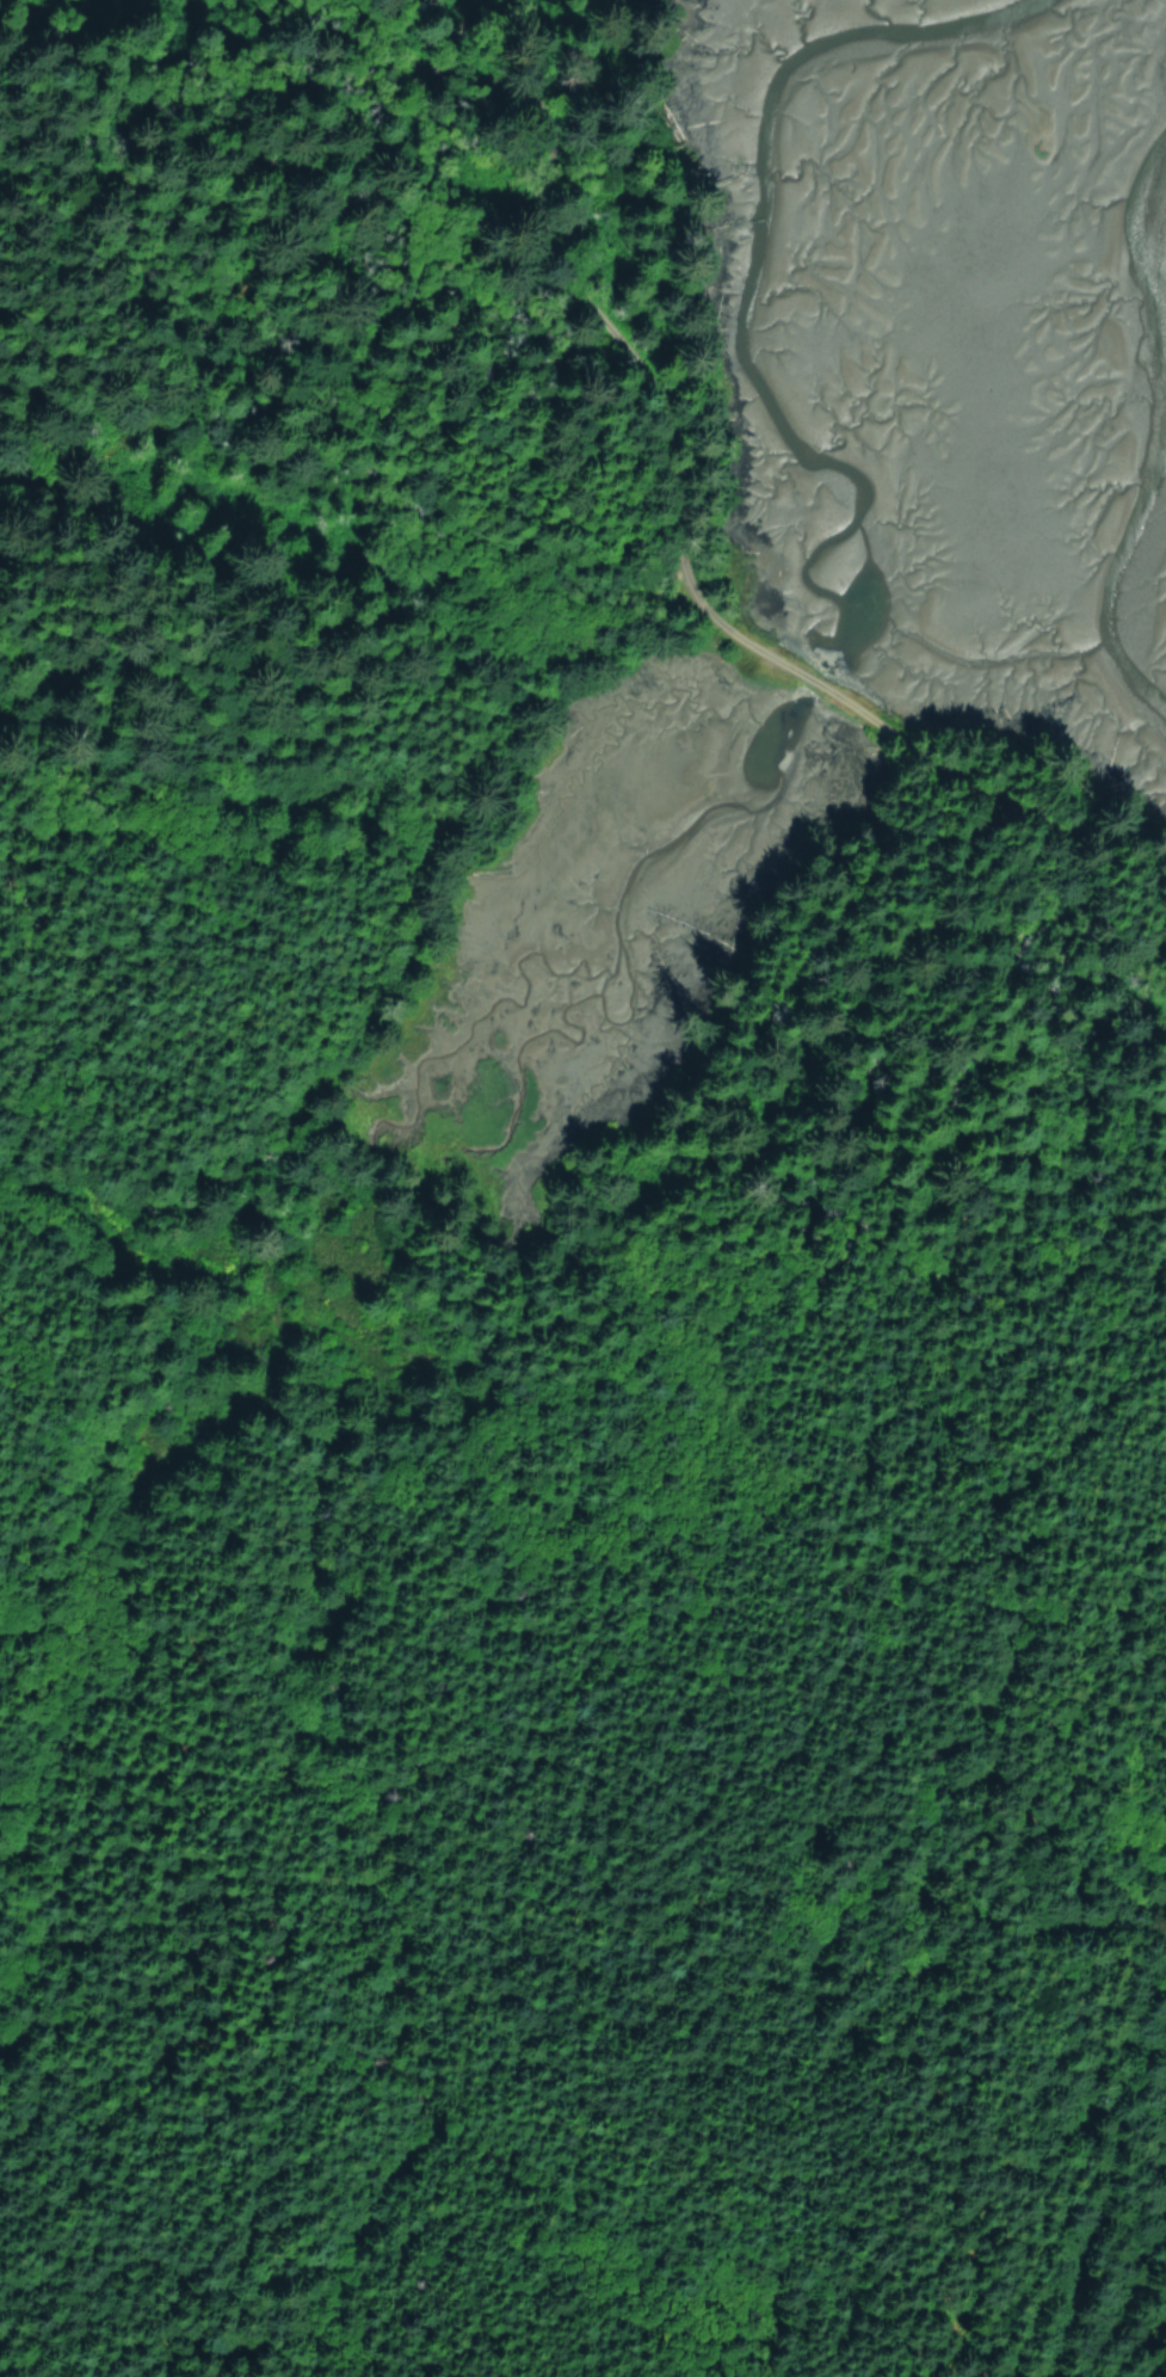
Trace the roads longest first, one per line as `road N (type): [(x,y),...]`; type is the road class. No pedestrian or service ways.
road 1 (track): [(328,0),(445,78),(495,92),(535,128),(548,250),(664,443),(690,592),(738,638),(870,718),(1038,843),(1109,977),(1165,1040)]
road 2 (track): [(1165,1978),(1153,1988),(1129,2051),(1092,2236),(1043,2376)]

